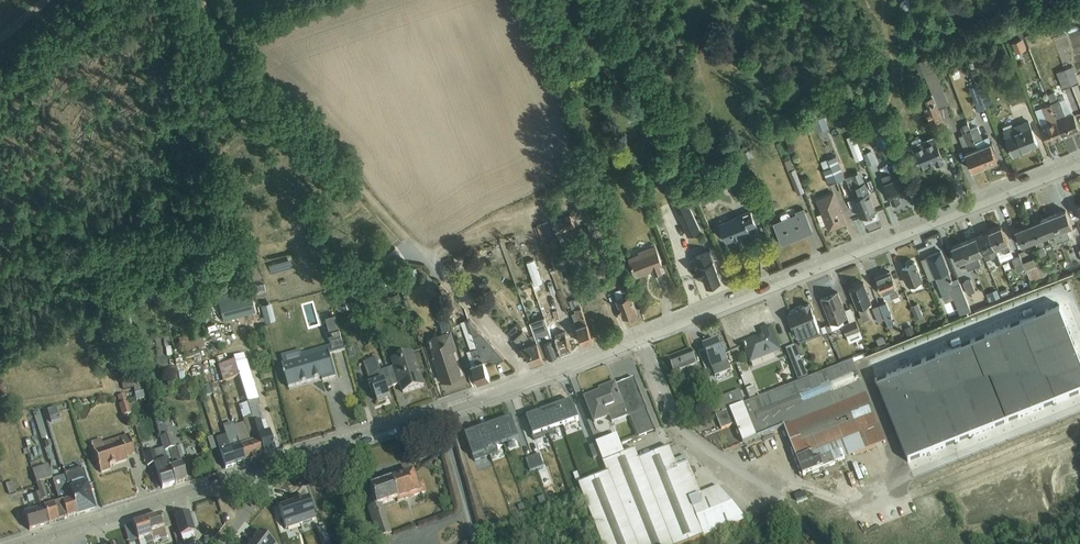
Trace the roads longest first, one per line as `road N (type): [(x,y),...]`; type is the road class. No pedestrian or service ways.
road 1 (tertiary): [(641,337),(444,411),(23,543)]
road 2 (tertiary): [(1079,164),(641,337)]
road 3 (track): [(0,264),(13,249),(115,232),(158,166),(174,110),(197,102),(246,59)]
road 4 (track): [(534,379),(343,165)]
road 5 (unclassified): [(641,337),(665,404),(690,442),(778,498),(815,537)]
road 6 (track): [(220,29),(147,72),(107,84),(50,78),(0,121)]

